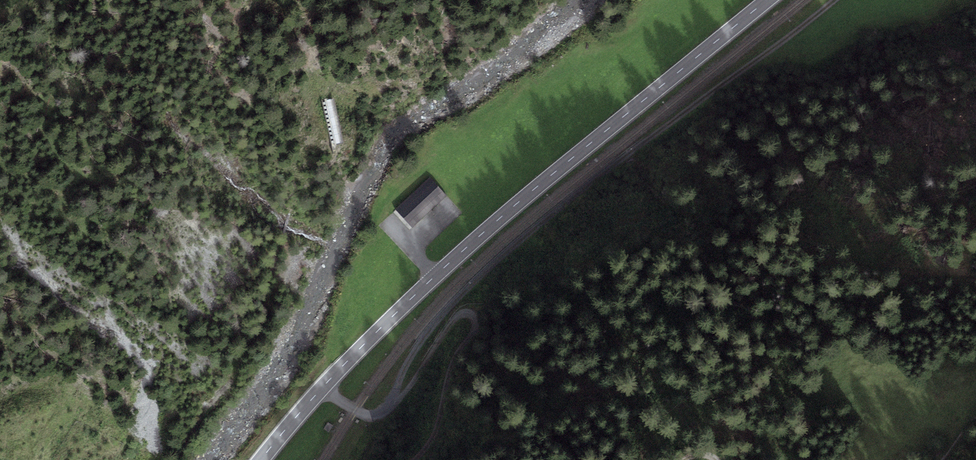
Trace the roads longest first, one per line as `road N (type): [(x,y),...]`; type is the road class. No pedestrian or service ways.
road 1 (secondary): [(774,0),(374,338),(261,459)]
road 2 (track): [(378,415),(432,328),(500,263),(843,0)]
road 3 (track): [(325,385),(355,410),(388,416),(406,401),(458,314),(472,313),(474,329),(456,351),(432,434),(407,459)]

